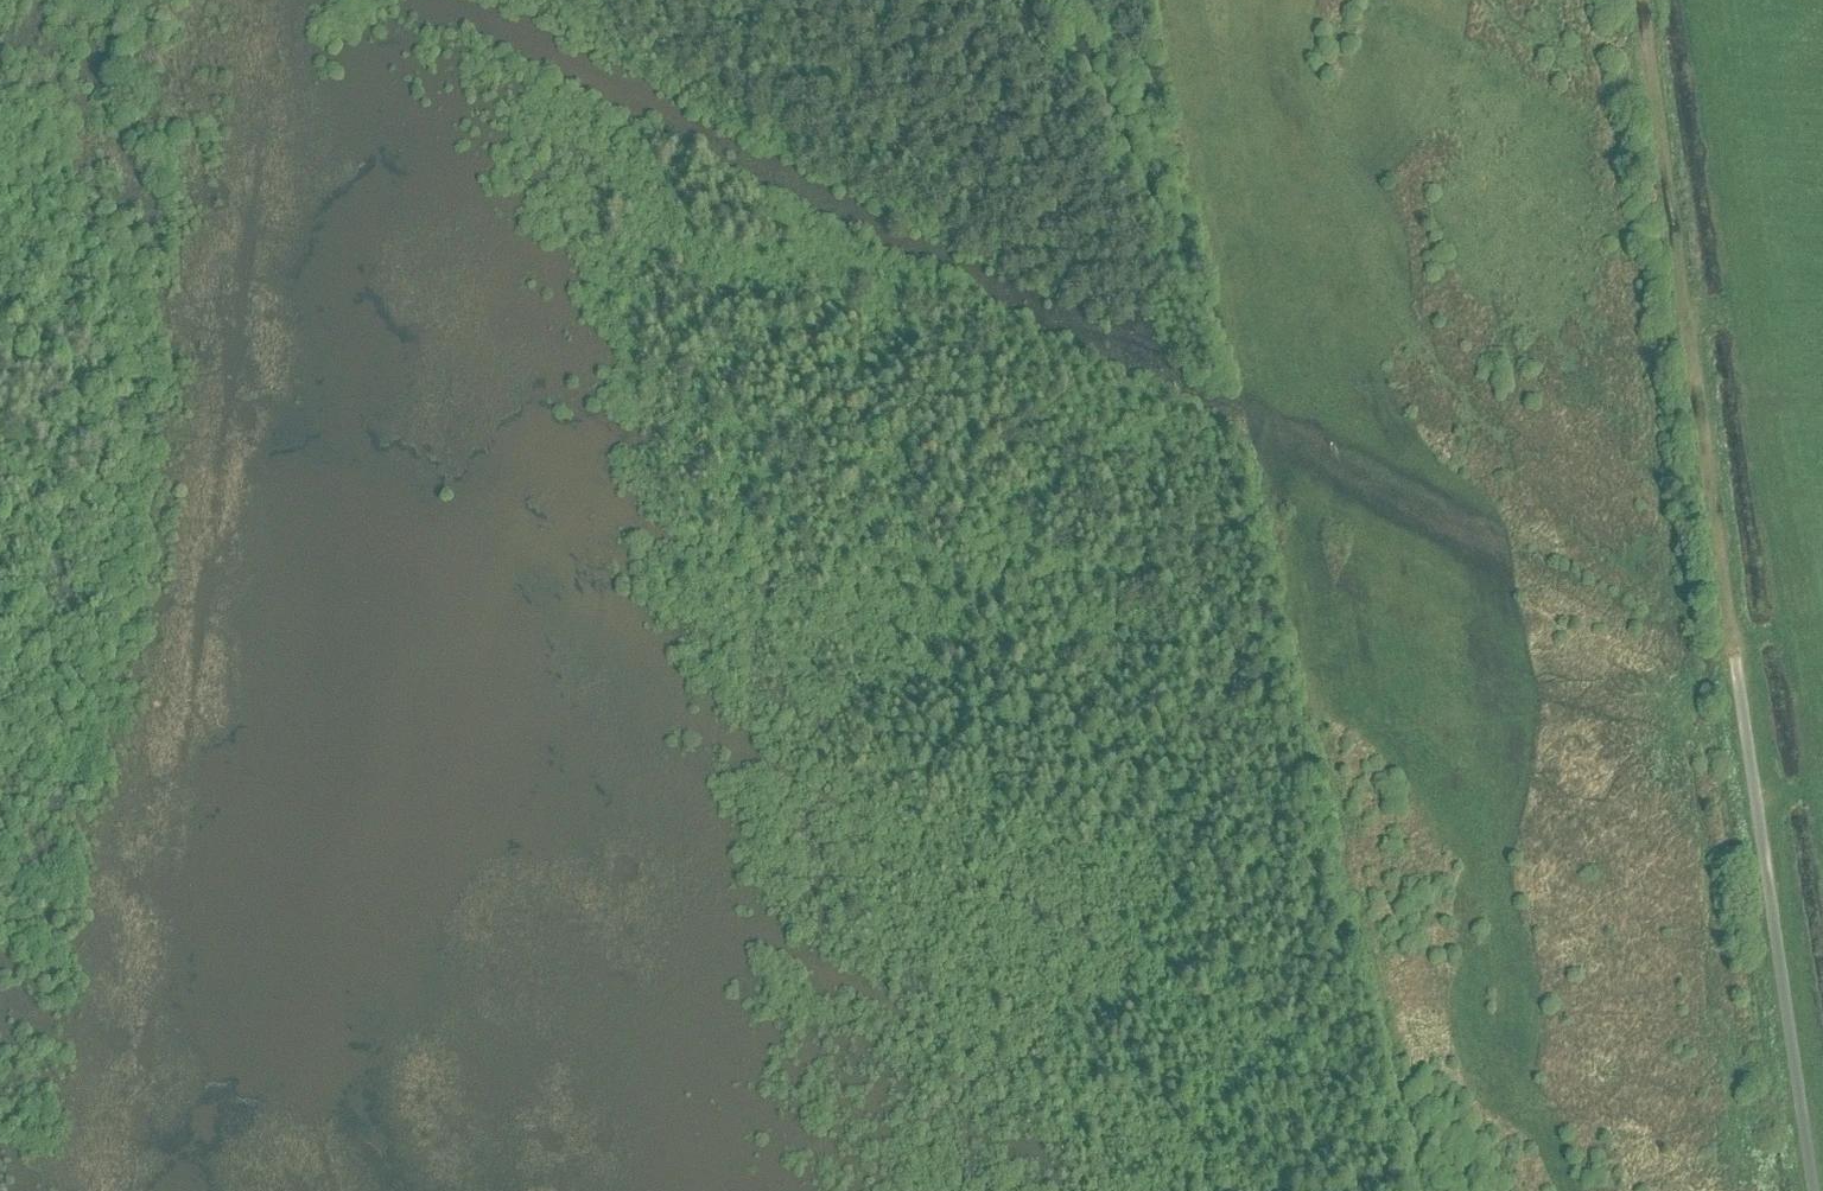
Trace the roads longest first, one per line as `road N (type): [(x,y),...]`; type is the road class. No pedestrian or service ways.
road 1 (track): [(1641,0),(1735,671)]
road 2 (unclassified): [(1813,1190),(1735,671)]

